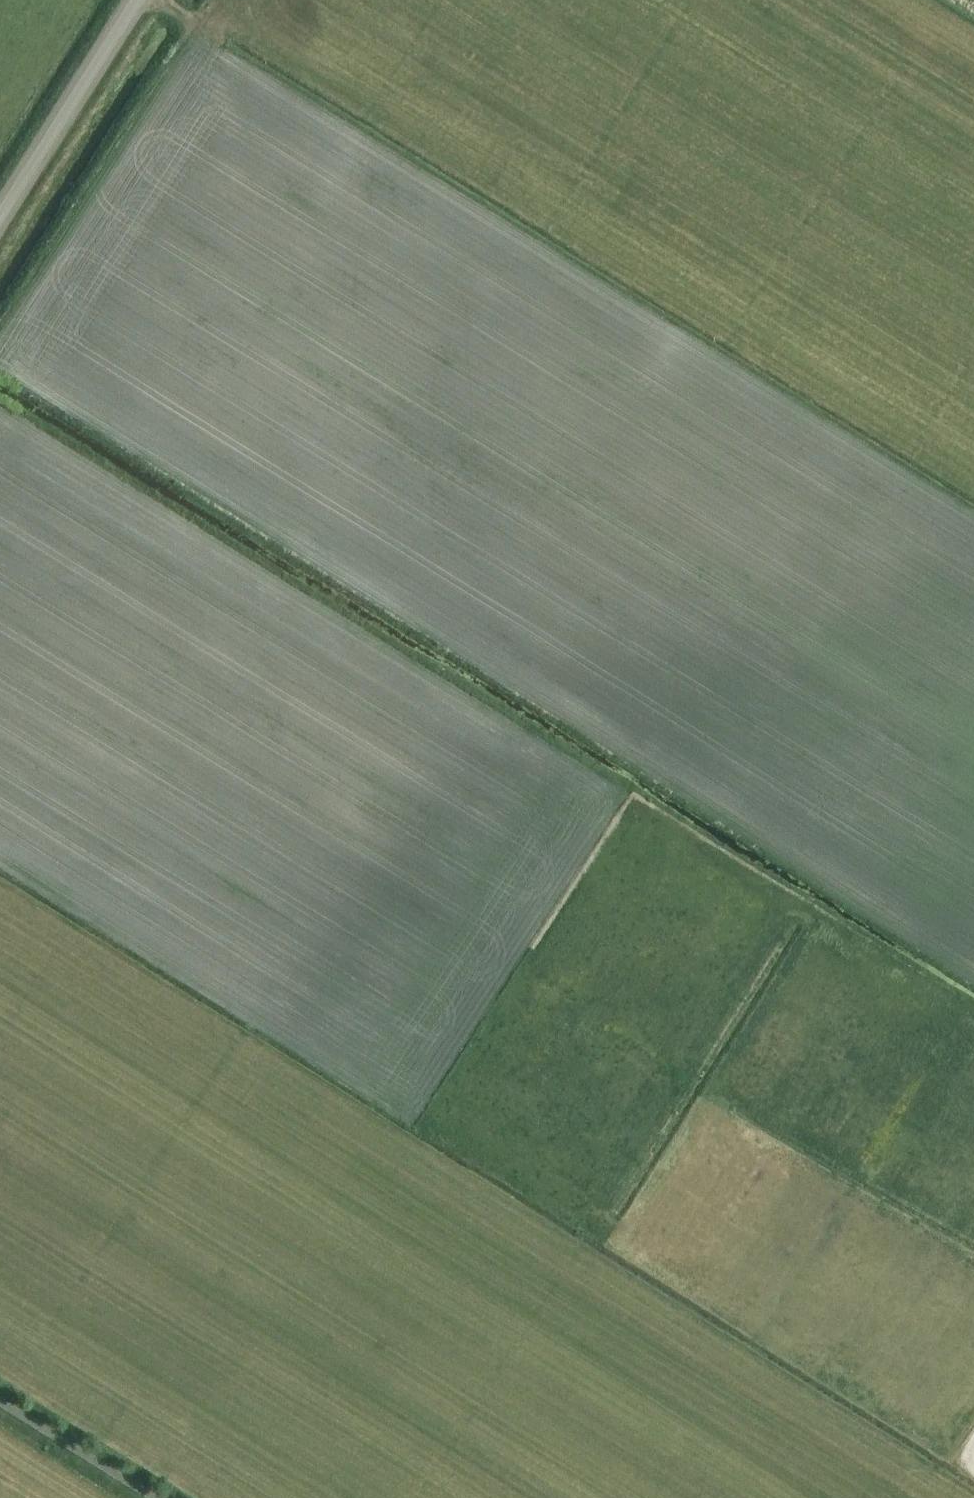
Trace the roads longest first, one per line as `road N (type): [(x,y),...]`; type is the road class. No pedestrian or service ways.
road 1 (unclassified): [(0,214),(136,0)]

